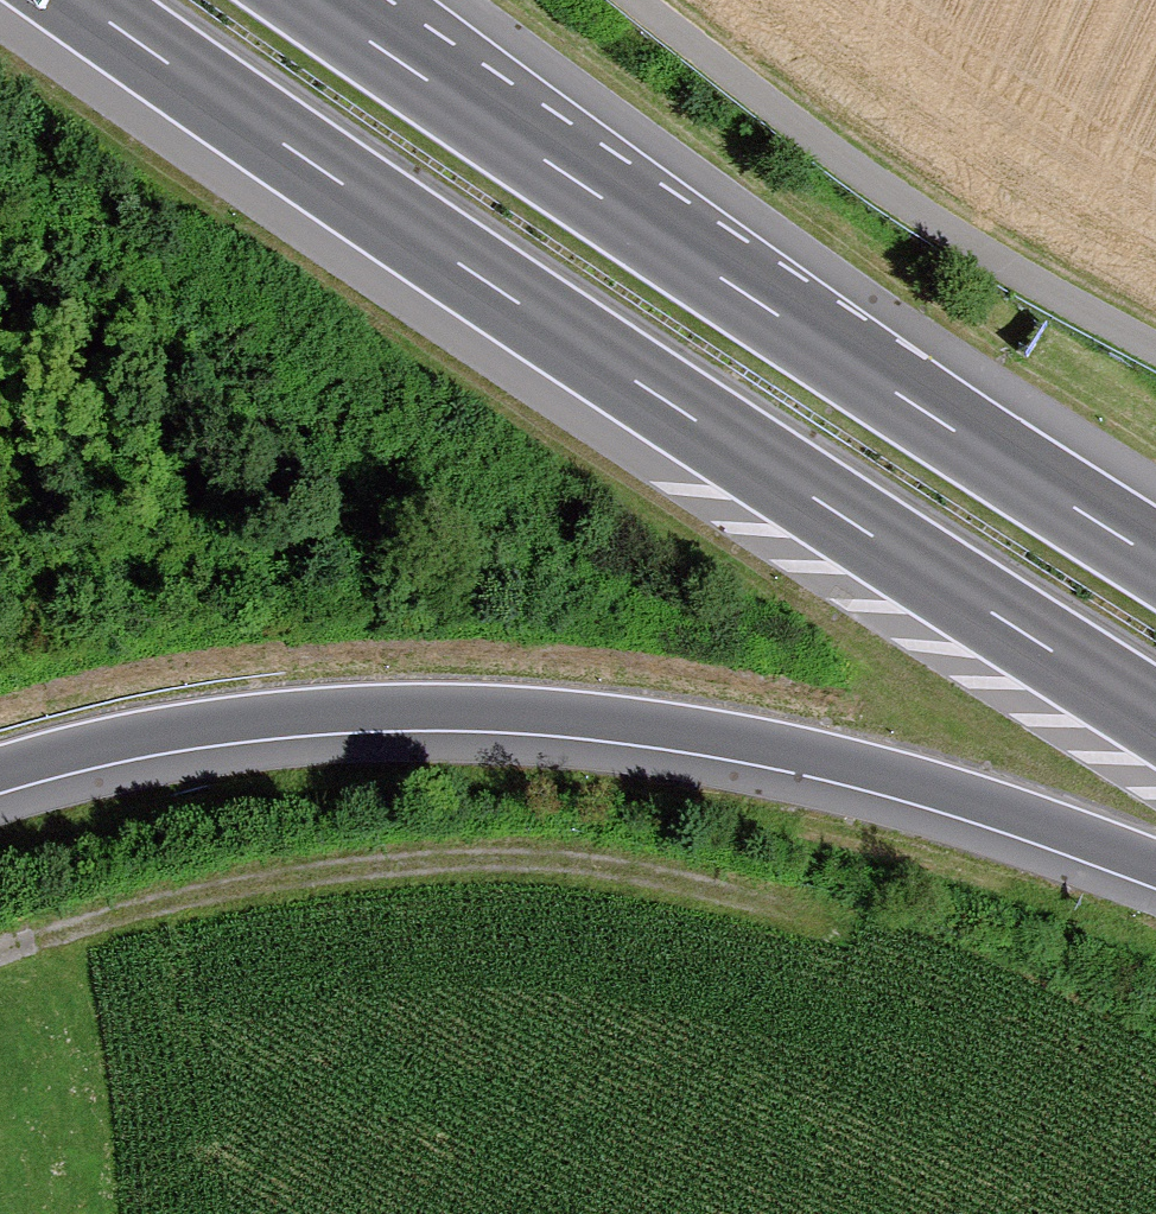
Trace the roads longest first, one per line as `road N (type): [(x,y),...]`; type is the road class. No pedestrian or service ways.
road 1 (motorway): [(69,0),(625,391),(1155,718)]
road 2 (motorway): [(0,784),(165,739),(400,716),(662,729),(892,780),(1155,872)]
road 3 (motorway): [(1155,572),(320,0)]
road 4 (track): [(821,926),(709,889),(568,862),(437,862),(301,874),(145,908),(0,954)]
road 5 (unclassified): [(1155,352),(783,125),(625,0)]

